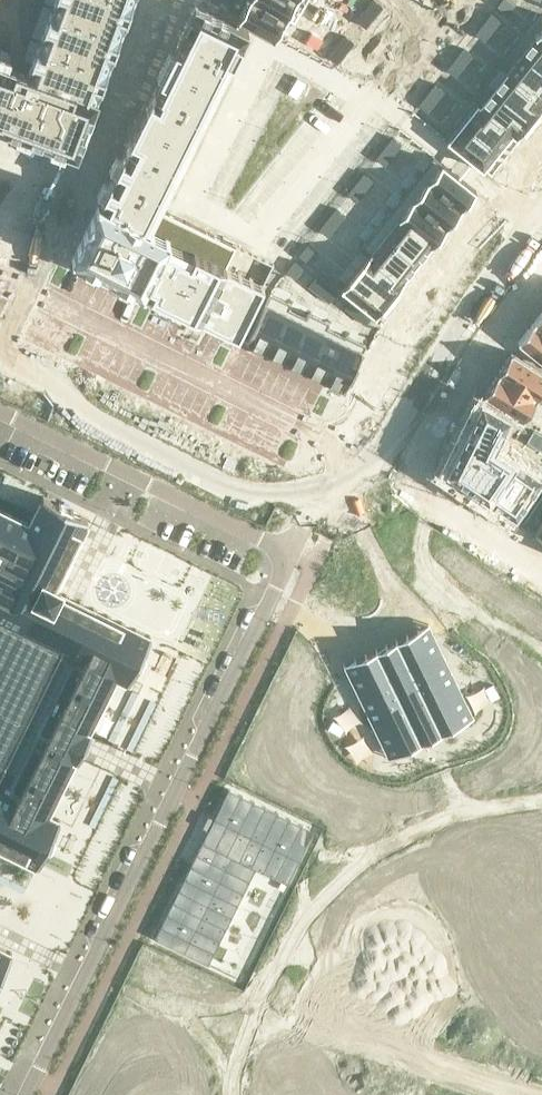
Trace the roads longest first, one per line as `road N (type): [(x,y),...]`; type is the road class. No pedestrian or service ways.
road 1 (residential): [(289,554),(26,1094)]
road 2 (residential): [(541,279),(414,482),(541,567)]
road 3 (residential): [(0,277),(343,445)]
road 4 (residential): [(343,445),(414,307),(541,149)]
road 5 (residential): [(289,554),(0,414)]
road 6 (residential): [(343,445),(289,554)]

